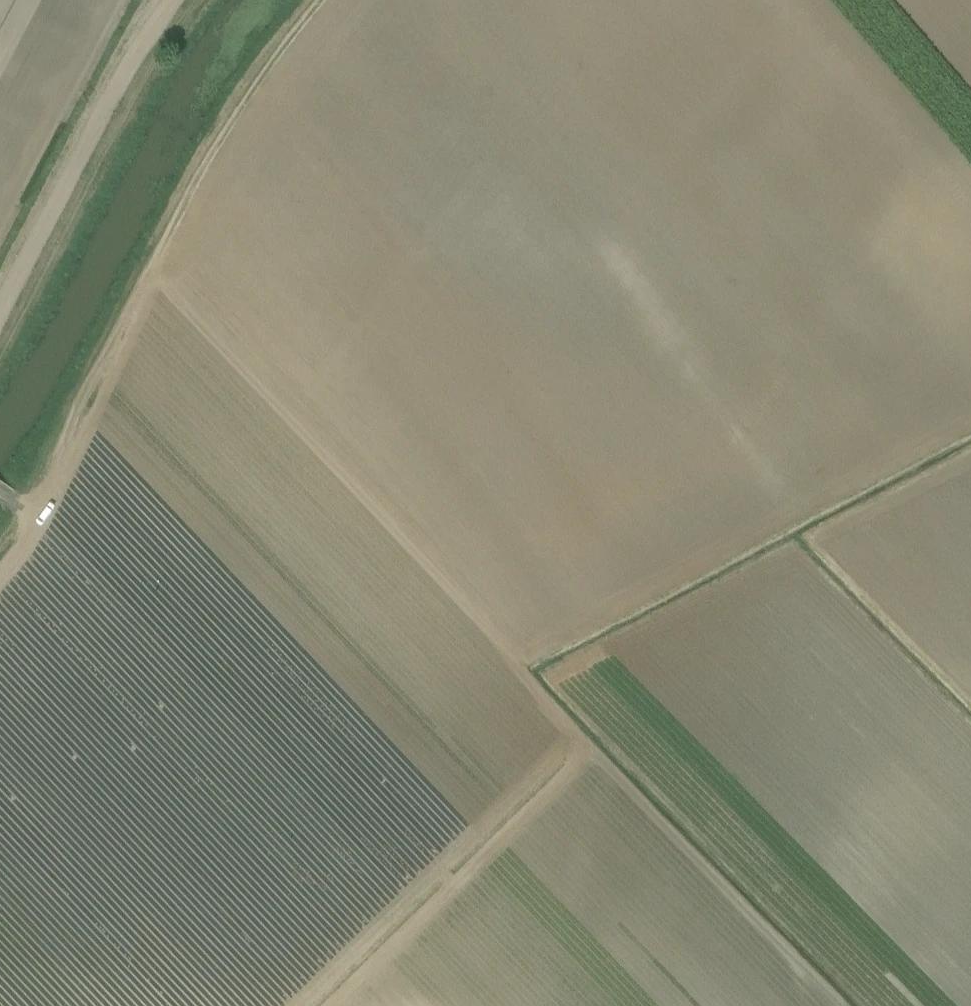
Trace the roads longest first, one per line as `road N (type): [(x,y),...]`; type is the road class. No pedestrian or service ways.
road 1 (track): [(203,0),(164,47),(0,342)]

